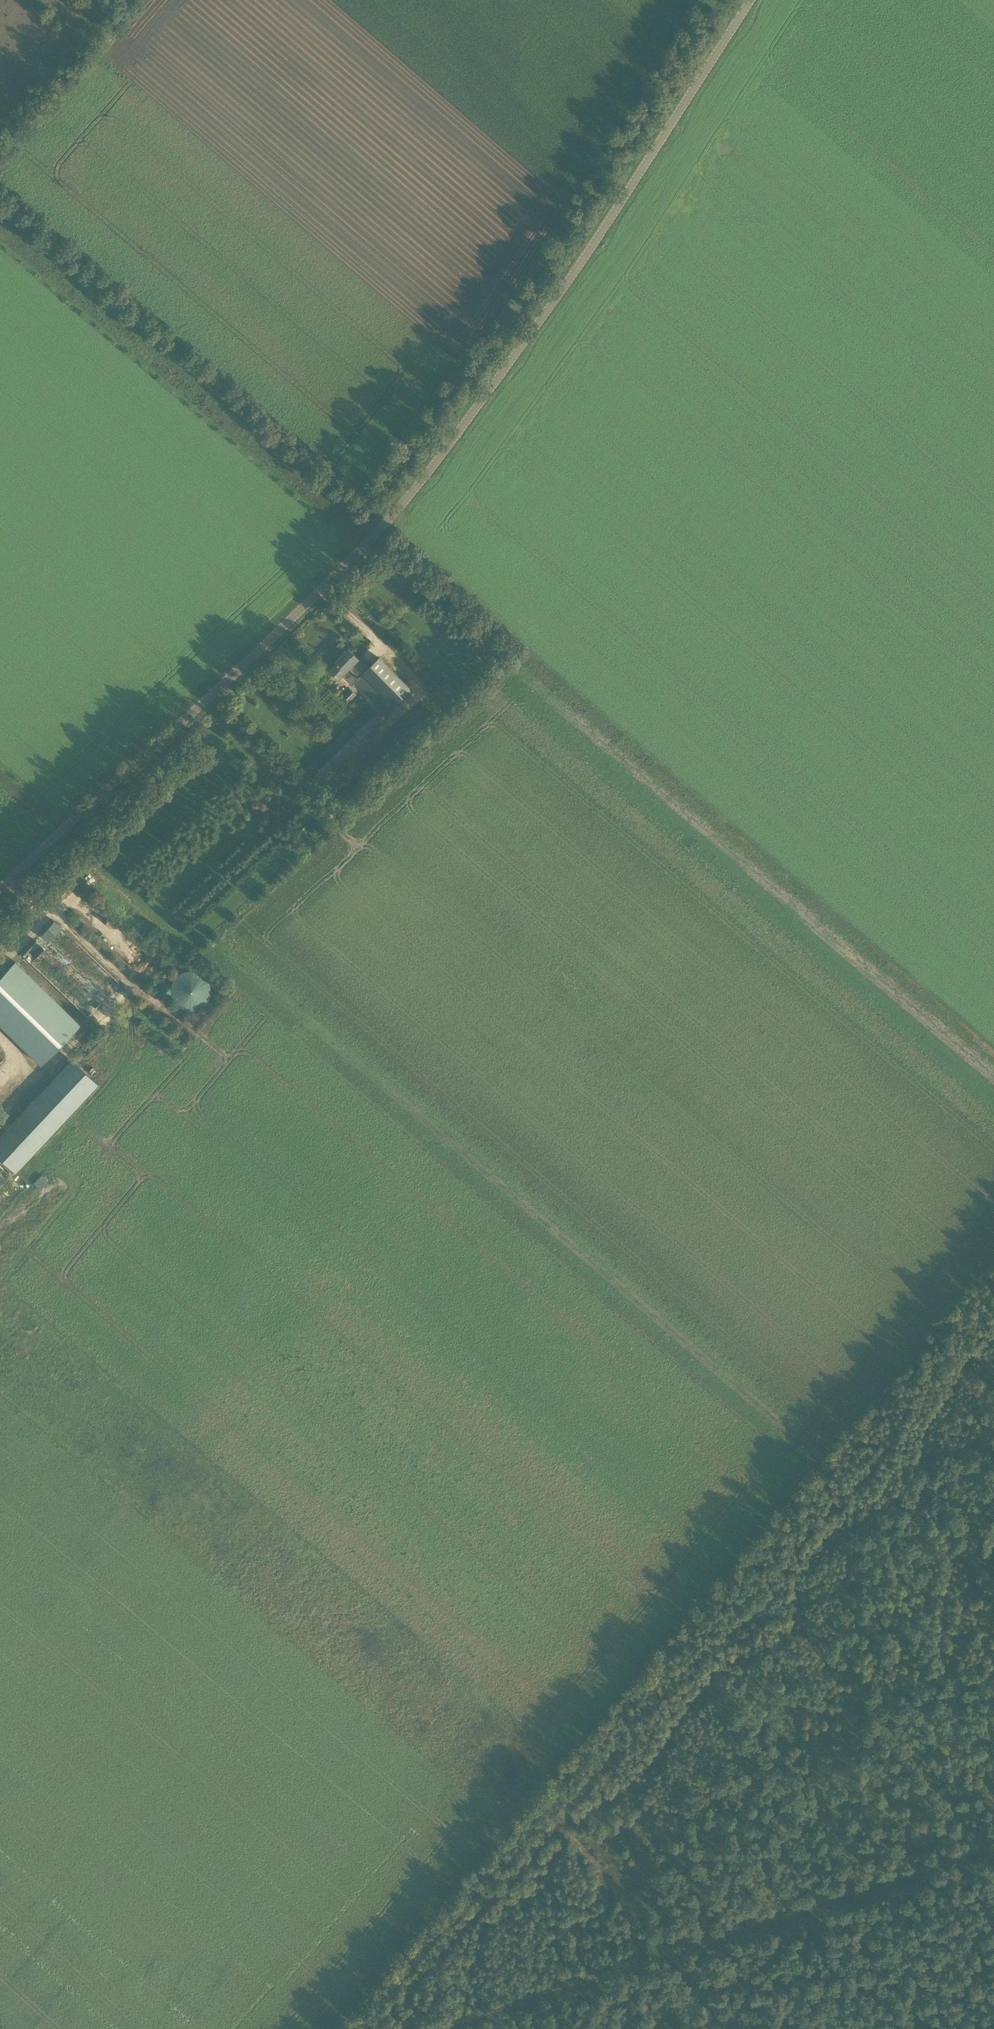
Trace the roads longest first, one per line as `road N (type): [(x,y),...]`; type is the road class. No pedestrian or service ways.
road 1 (unclassified): [(0,891),(299,611),(413,493),(526,340),(748,0)]
road 2 (track): [(993,1845),(417,2028)]
road 3 (track): [(381,526),(0,206)]
road 4 (track): [(785,1600),(993,1868)]
road 5 (track): [(785,1600),(705,1645),(626,1725),(559,1821)]
road 6 (track): [(559,1821),(368,2028)]
road 7 (track): [(785,1600),(993,1542)]

